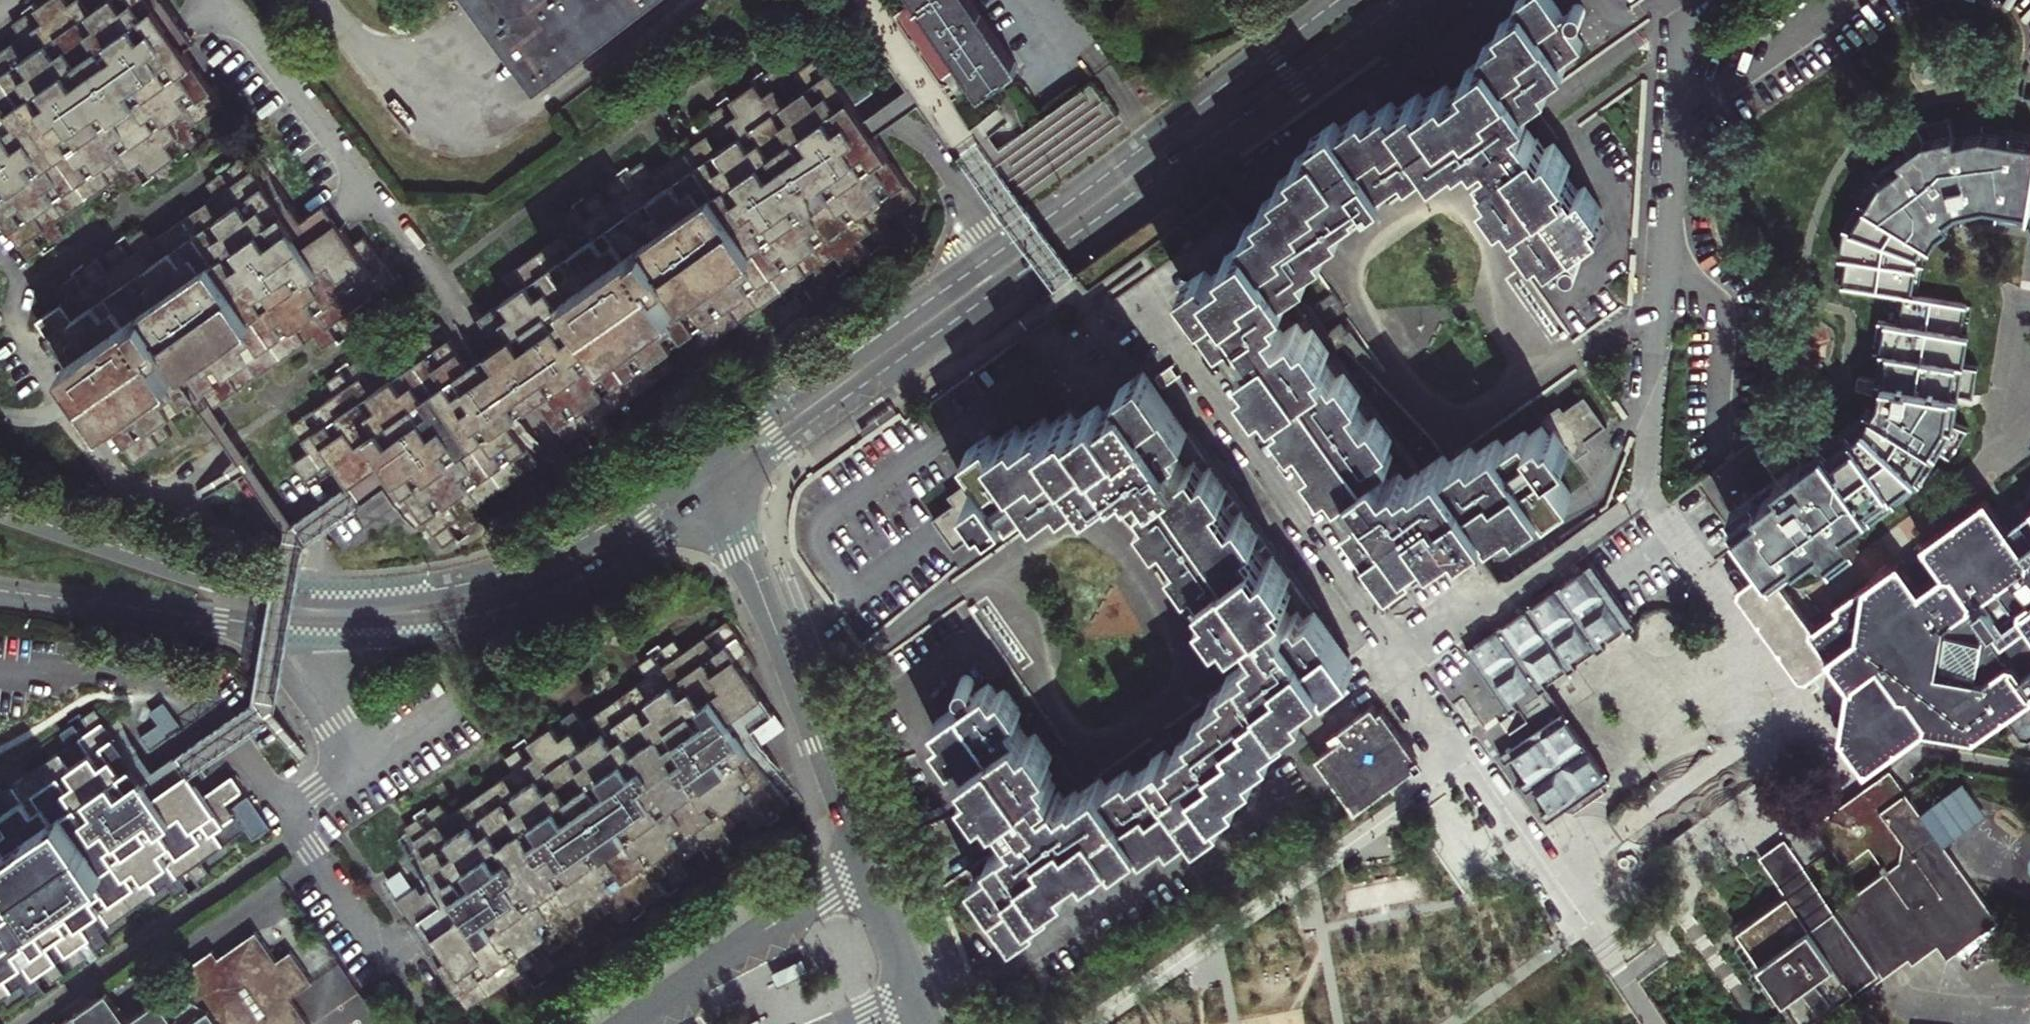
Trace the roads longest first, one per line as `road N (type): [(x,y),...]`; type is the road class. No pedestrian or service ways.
road 1 (secondary): [(705,498),(1408,0)]
road 2 (secondary): [(1340,0),(686,472)]
road 3 (secondary): [(686,472),(543,556),(479,577),(370,596),(235,584),(0,509)]
road 4 (unclassified): [(1708,0),(1687,23),(1680,48),(1646,476),(1700,570)]
road 5 (residential): [(705,498),(756,578),(931,1023)]
road 6 (secondary): [(314,631),(411,629),(511,609),(608,565),(705,498)]
road 7 (residential): [(231,0),(453,298)]
road 8 (secondary): [(0,594),(314,631)]
road 9 (residential): [(291,813),(392,958)]
road 10 (residential): [(314,631),(328,707),(366,762)]
road 11 (residential): [(208,708),(291,813)]

